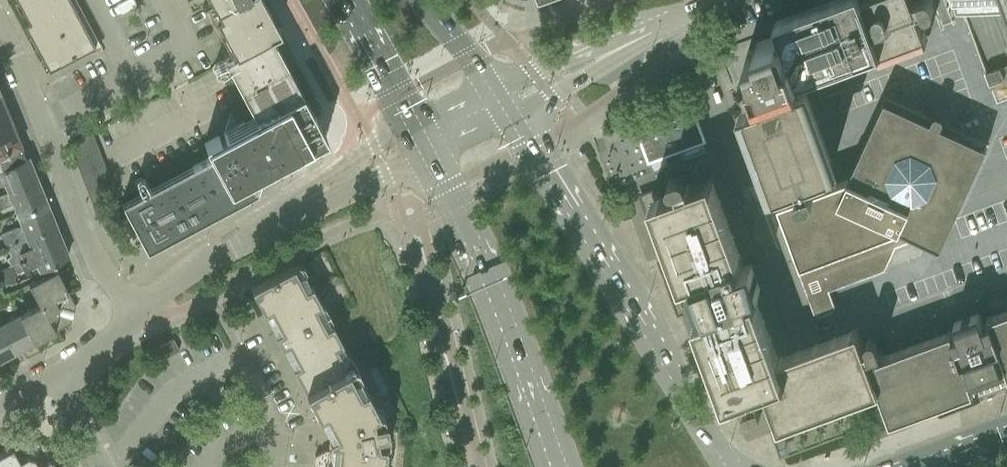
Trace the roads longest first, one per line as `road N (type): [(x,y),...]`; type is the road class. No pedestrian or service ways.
road 1 (residential): [(1006,277),(882,324),(857,318),(806,330),(687,16)]
road 2 (secondary): [(723,463),(509,119)]
road 3 (secondary): [(430,157),(502,309),(559,466)]
road 4 (residential): [(131,317),(0,24)]
road 5 (unclassified): [(672,22),(490,88)]
road 6 (unclassified): [(509,119),(672,22)]
road 7 (unclassified): [(414,126),(373,145),(260,228)]
road 8 (unclassified): [(260,228),(430,157)]
road 9 (residential): [(131,317),(260,228)]
road 10 (secondary): [(344,0),(414,126)]

